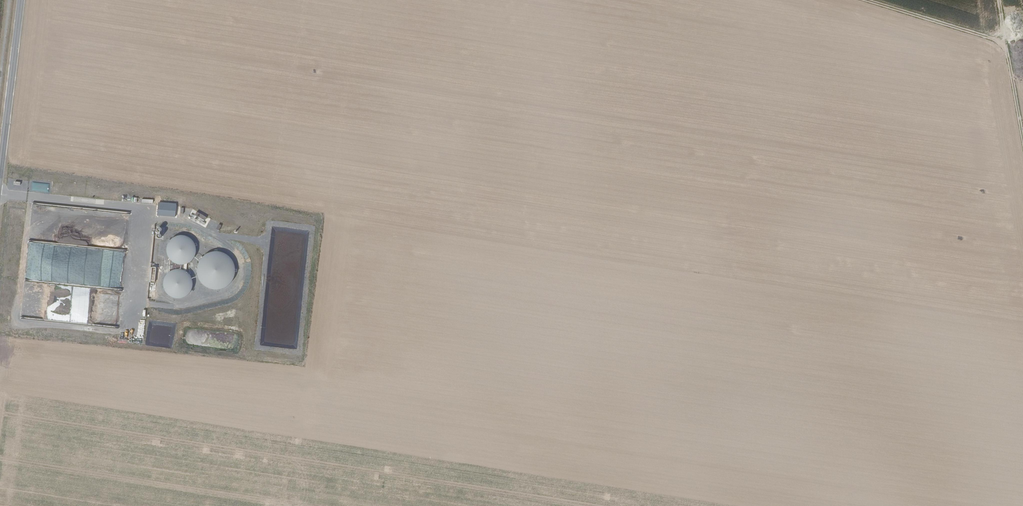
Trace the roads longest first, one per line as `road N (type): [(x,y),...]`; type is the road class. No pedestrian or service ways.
road 1 (tertiary): [(23,0),(0,188)]
road 2 (track): [(1008,45),(853,0)]
road 3 (track): [(1022,121),(1003,0)]

